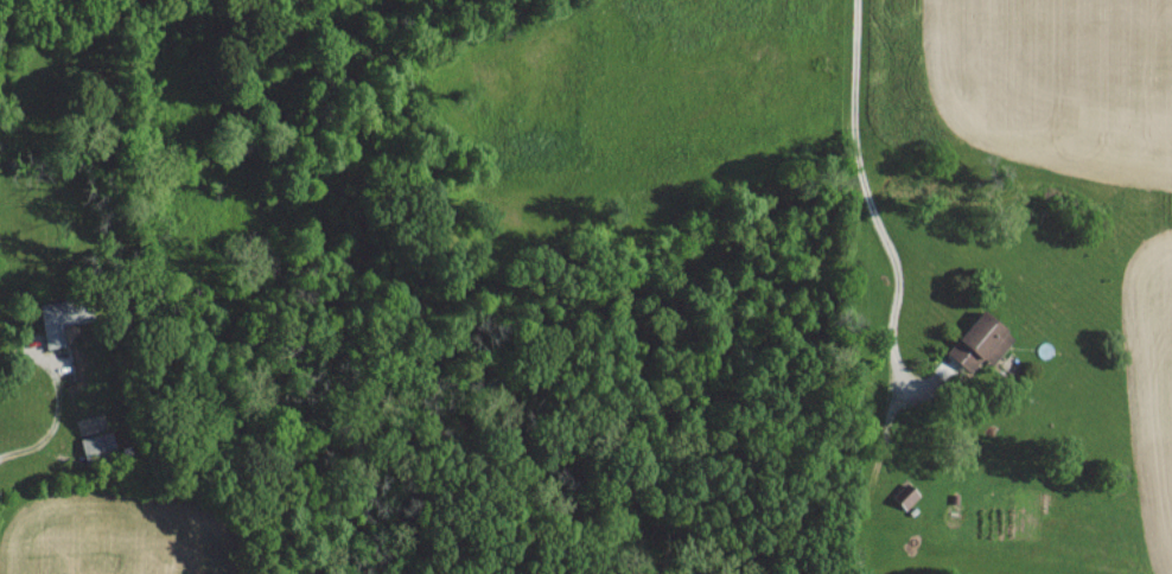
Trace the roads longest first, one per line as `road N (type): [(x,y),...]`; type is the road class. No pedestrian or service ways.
road 1 (residential): [(807,0),(733,115),(700,138),(421,230)]
road 2 (residential): [(859,0),(858,160),(897,259),(896,365)]

